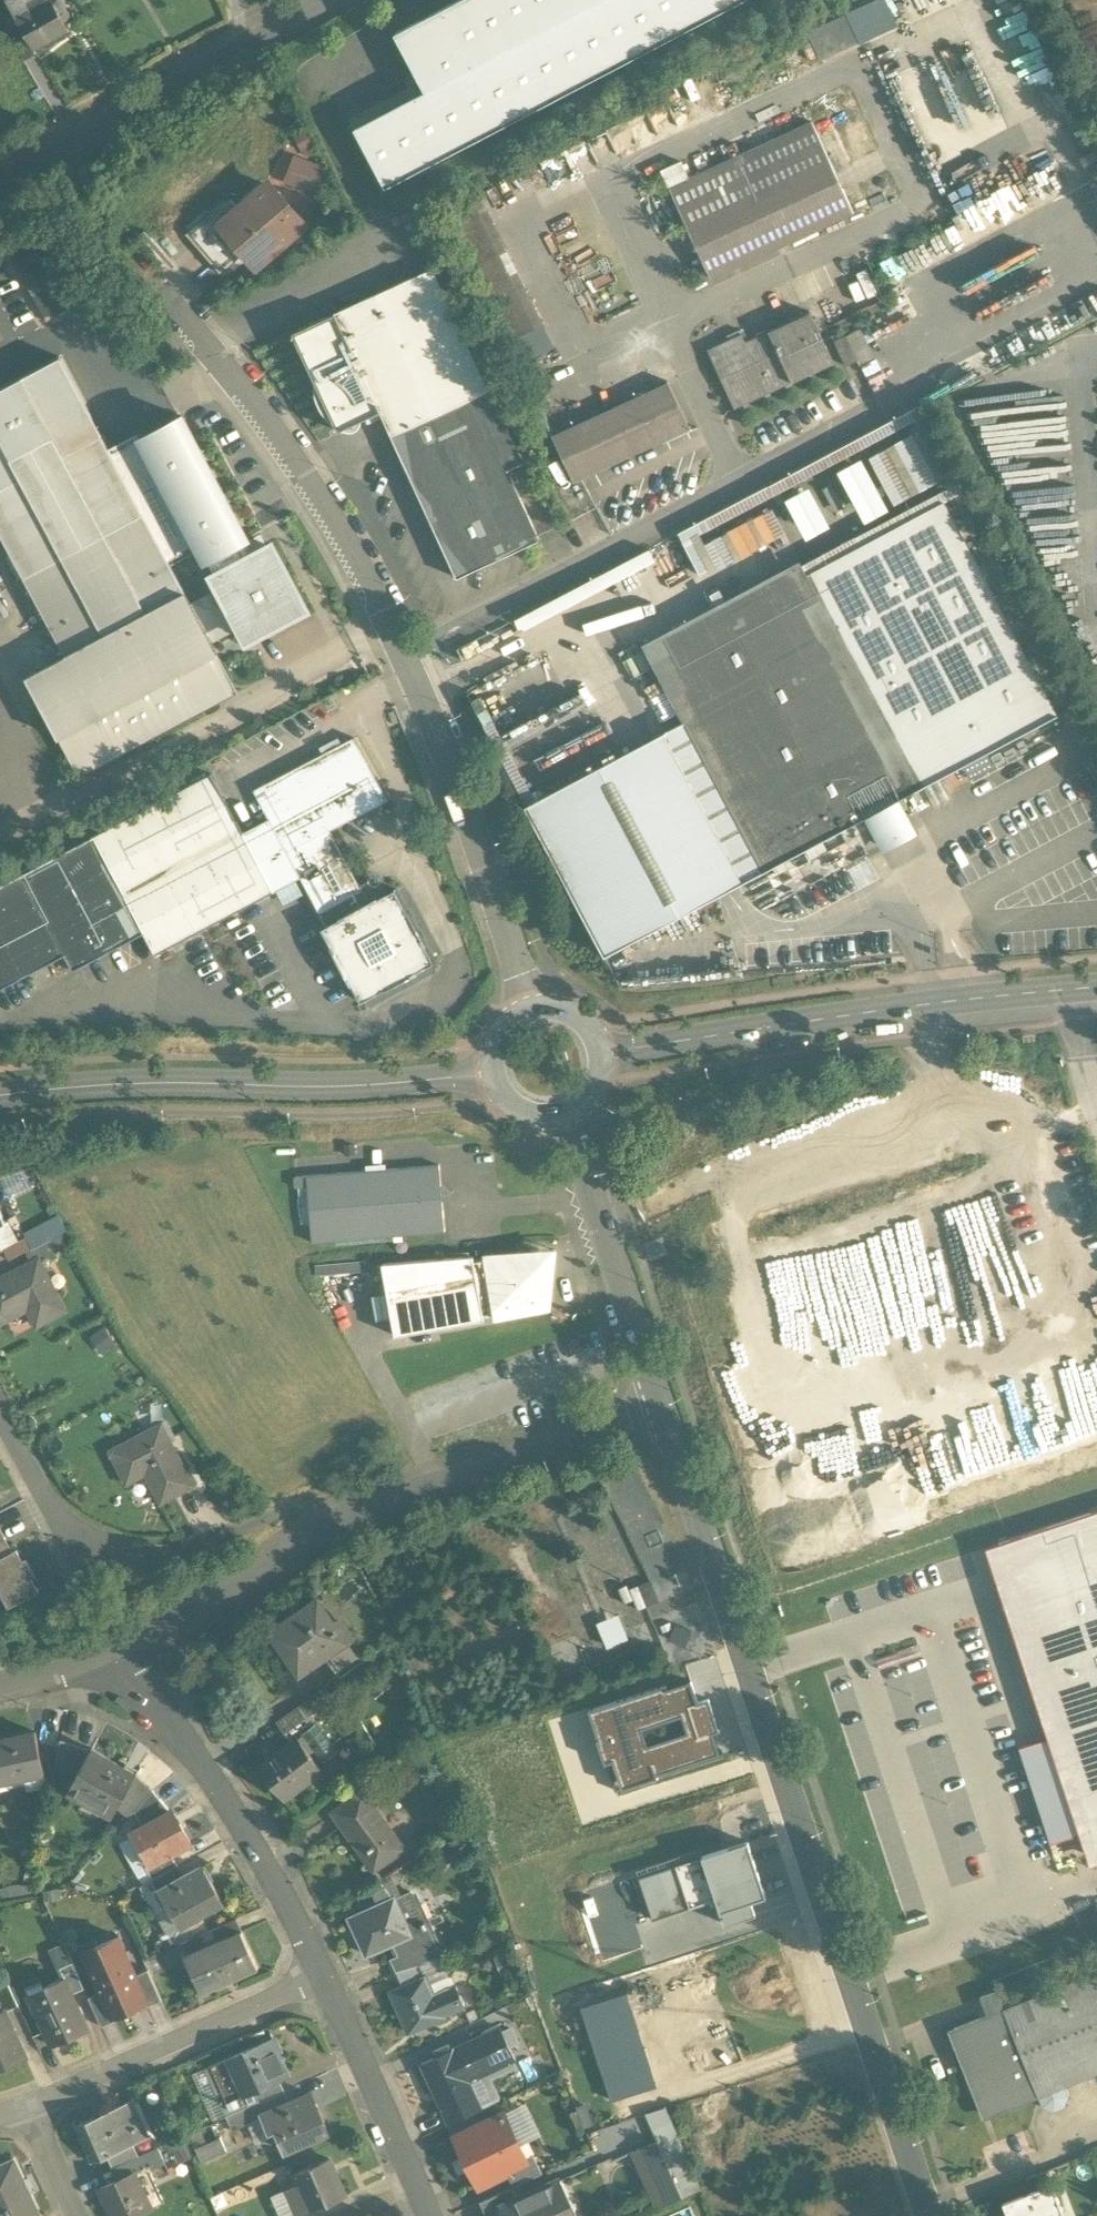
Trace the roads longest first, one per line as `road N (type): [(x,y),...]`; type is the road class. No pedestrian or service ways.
road 1 (unclassified): [(530,1008),(447,754),(331,515),(264,418),(130,267)]
road 2 (unclassified): [(931,2215),(663,1407)]
road 3 (secondary): [(1096,989),(928,1005),(598,1055)]
road 4 (secondary): [(489,1070),(319,1089),(160,1085),(0,1099)]
road 5 (residential): [(333,1524),(315,1508),(295,1507),(187,1549),(145,1556),(105,1550),(71,1526),(44,1491),(0,1409)]
road 6 (residential): [(322,1977),(202,1766),(113,1648)]
road 7 (residential): [(331,0),(0,184)]
road 8 (residential): [(333,1524),(663,1407)]
road 9 (residential): [(26,2106),(322,1977)]
road 10 (unclassified): [(663,1407),(565,1111)]
road 11 (residential): [(429,2215),(322,1977)]
road 12 (residential): [(113,1648),(231,1589),(333,1524)]
road 13 (residential): [(0,1689),(113,1648)]

